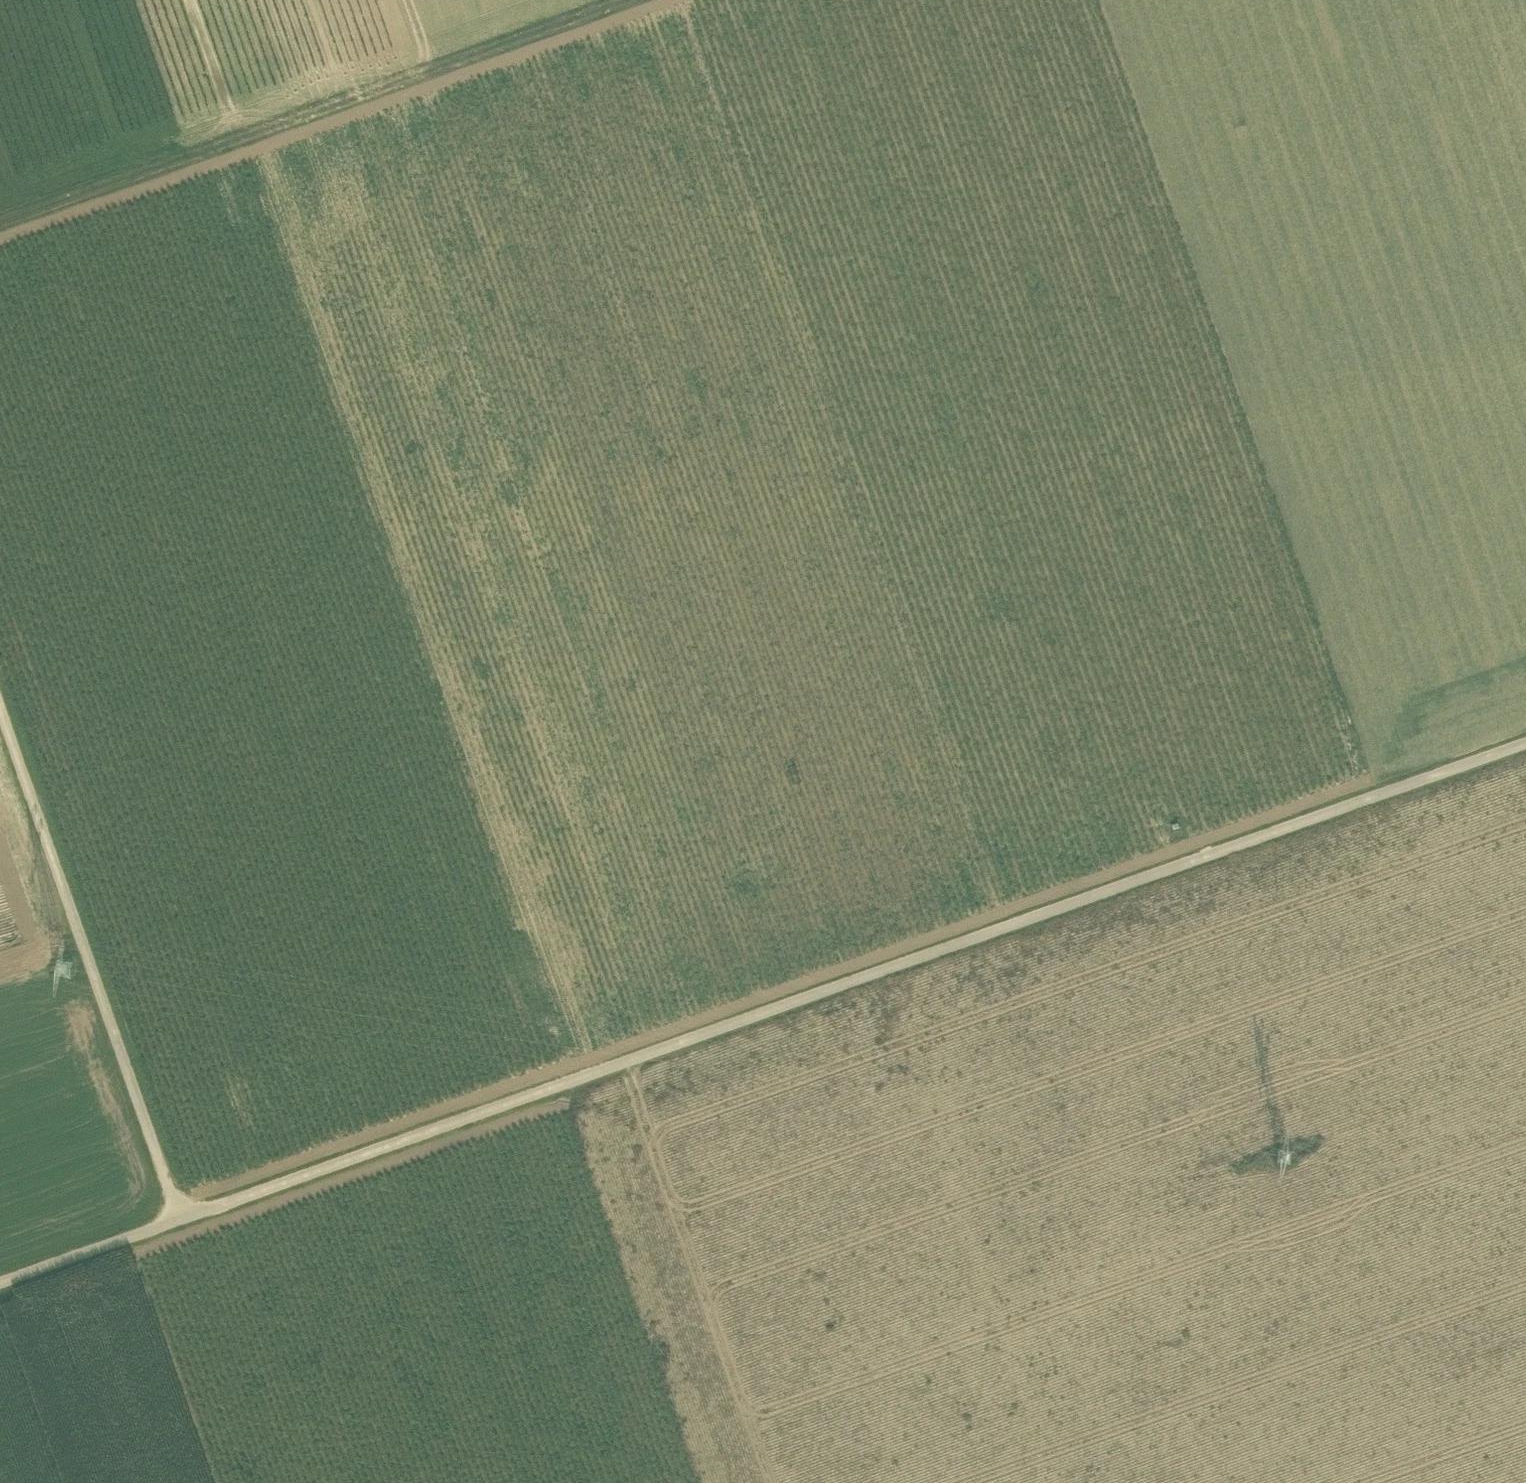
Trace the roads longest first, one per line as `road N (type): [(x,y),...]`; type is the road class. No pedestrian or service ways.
road 1 (track): [(0,1283),(1525,743)]
road 2 (track): [(0,708),(182,1219)]

